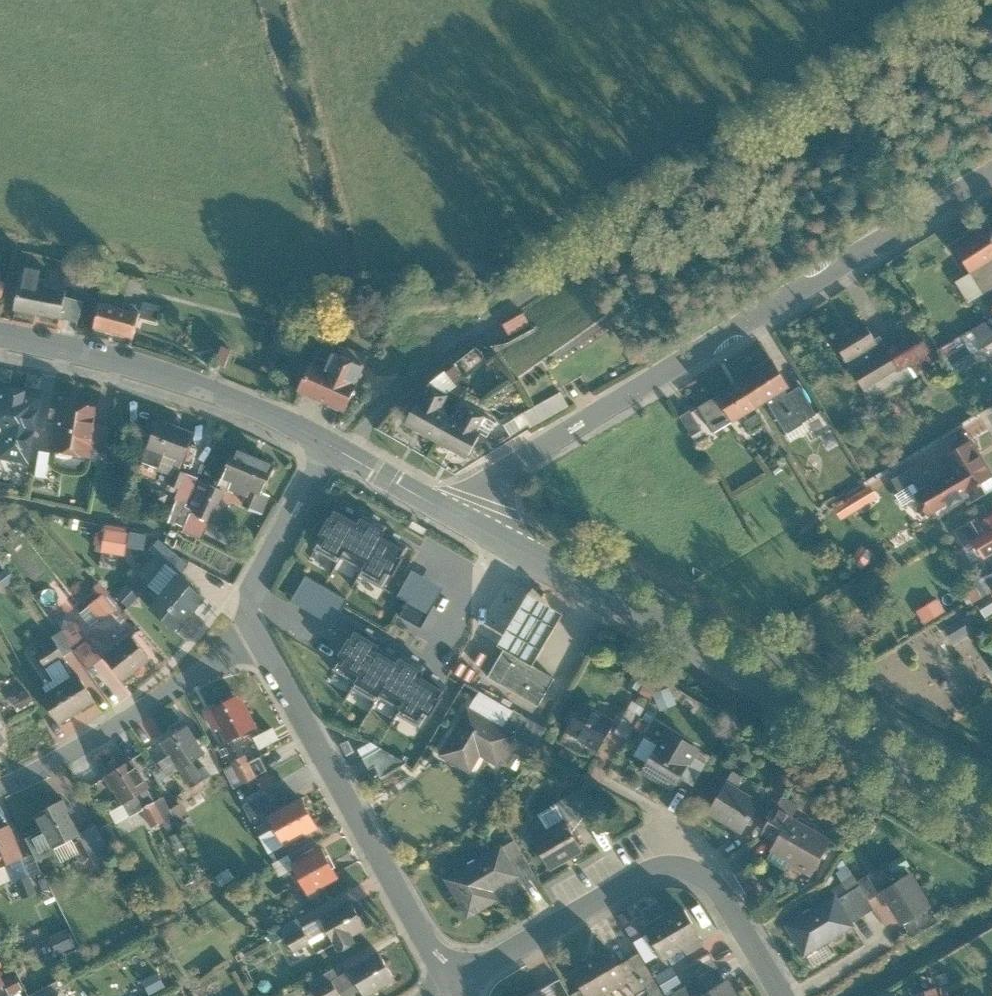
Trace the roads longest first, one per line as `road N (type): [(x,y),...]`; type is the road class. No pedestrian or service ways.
road 1 (residential): [(343,452),(380,408),(482,324),(991,4)]
road 2 (residential): [(991,175),(541,447),(459,516)]
road 3 (tertiary): [(991,818),(459,516)]
road 4 (residential): [(452,983),(654,873),(680,869),(717,887),(783,995)]
road 5 (residential): [(247,620),(452,983)]
road 6 (tertiary): [(330,445),(183,379),(0,336)]
road 7 (residential): [(0,789),(183,687),(219,658),(247,620)]
road 8 (residential): [(247,620),(330,445)]
road 9 (tertiary): [(459,516),(343,452)]

